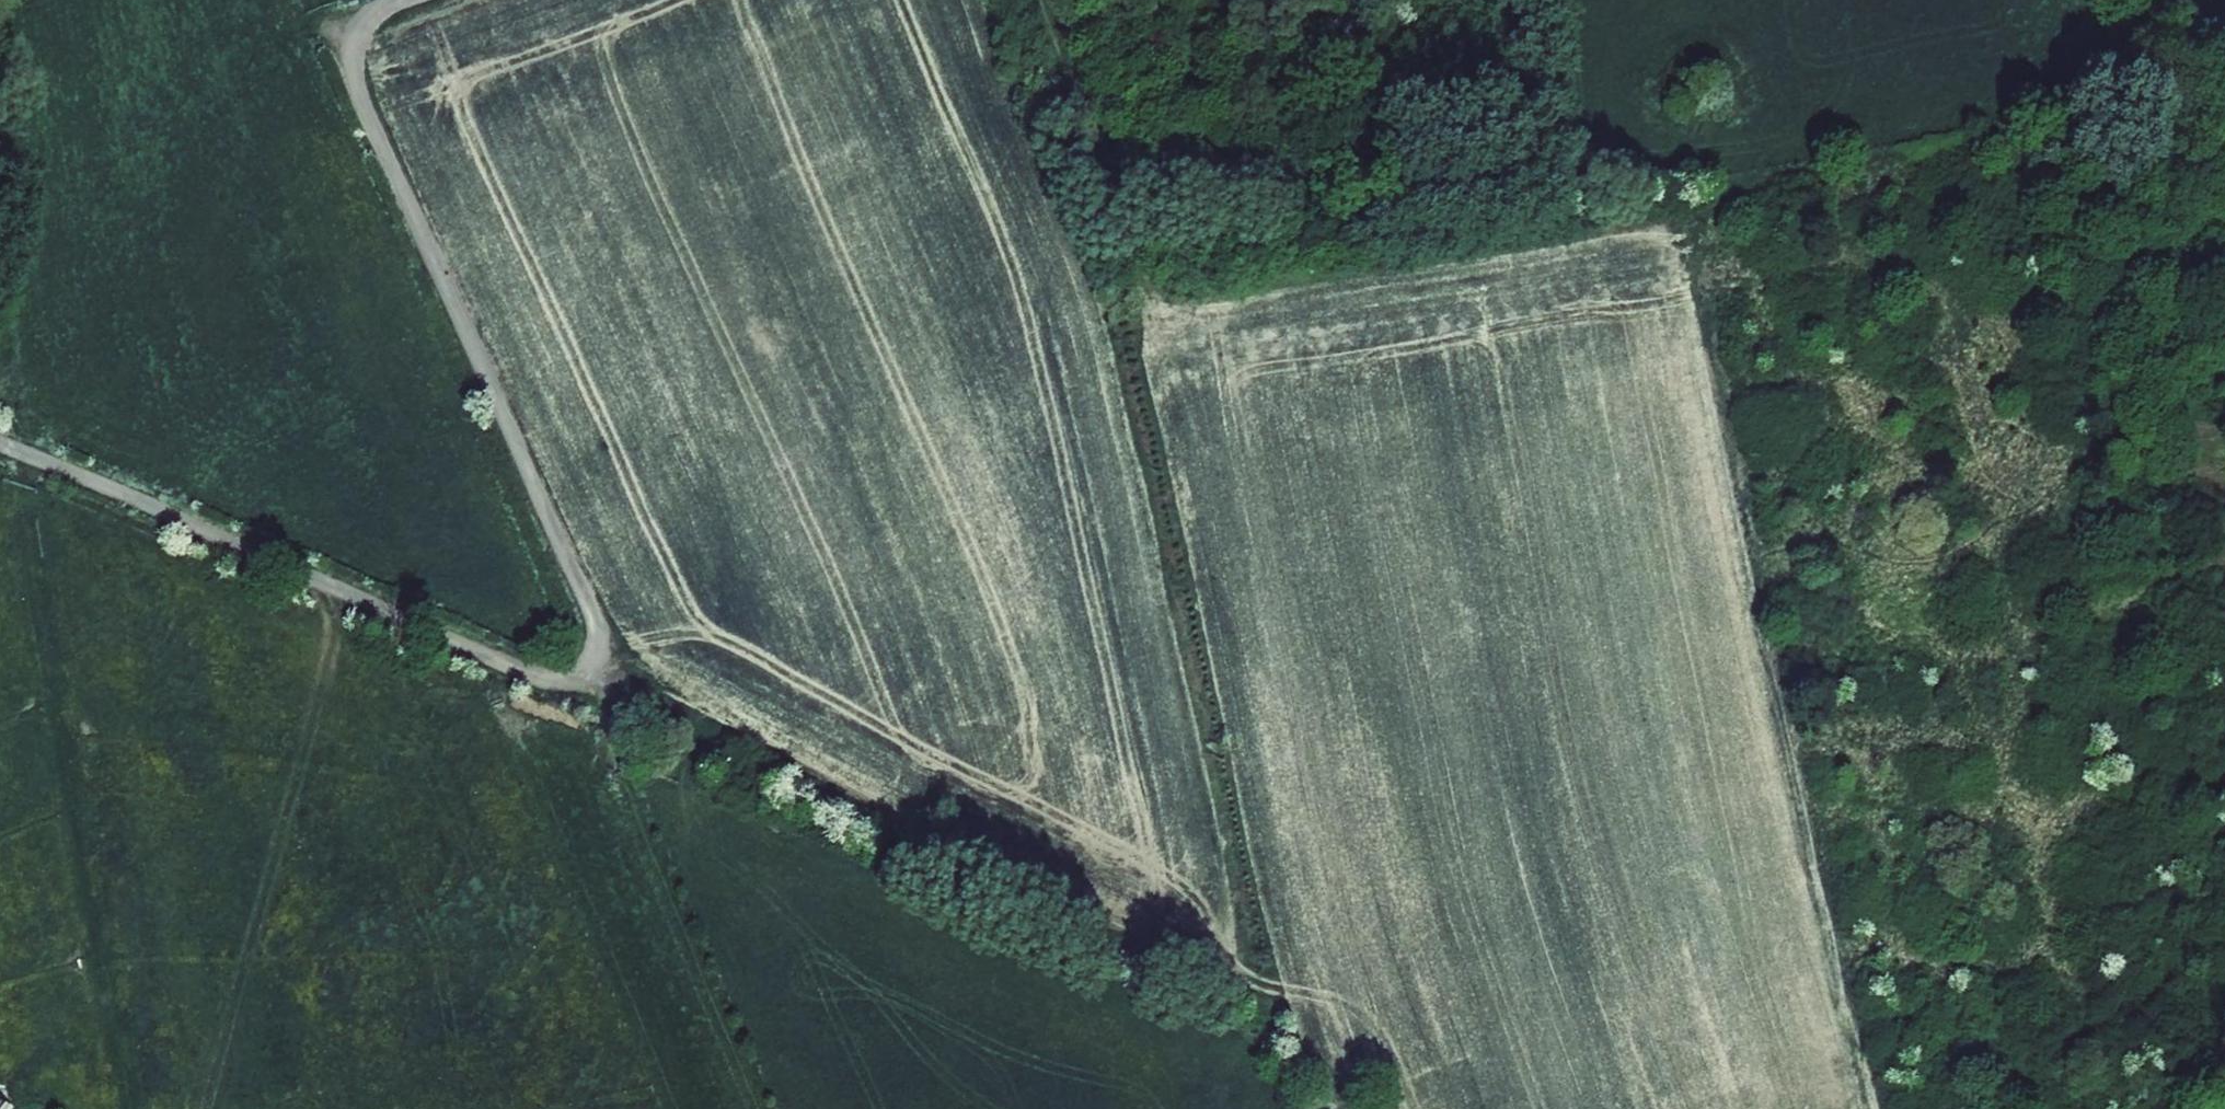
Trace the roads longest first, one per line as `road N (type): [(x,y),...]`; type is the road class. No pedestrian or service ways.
road 1 (unclassified): [(397,0),(357,35),(356,91),(587,602),(595,650),(586,668),(569,681),(538,676),(0,443)]

